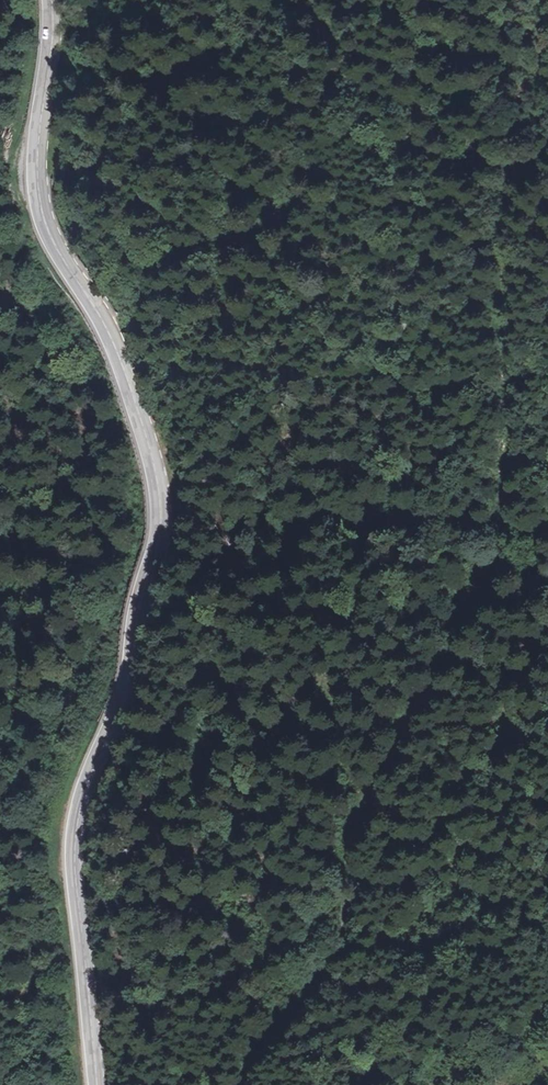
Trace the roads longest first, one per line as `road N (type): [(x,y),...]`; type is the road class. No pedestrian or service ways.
road 1 (track): [(240,1084),(330,971),(357,915),(354,815),(501,553),(515,461),(499,272),(543,0)]
road 2 (secondary): [(54,0),(36,192),(45,227),(106,327),(142,414),(162,513),(131,686),(85,790),(76,840),(99,1084)]

